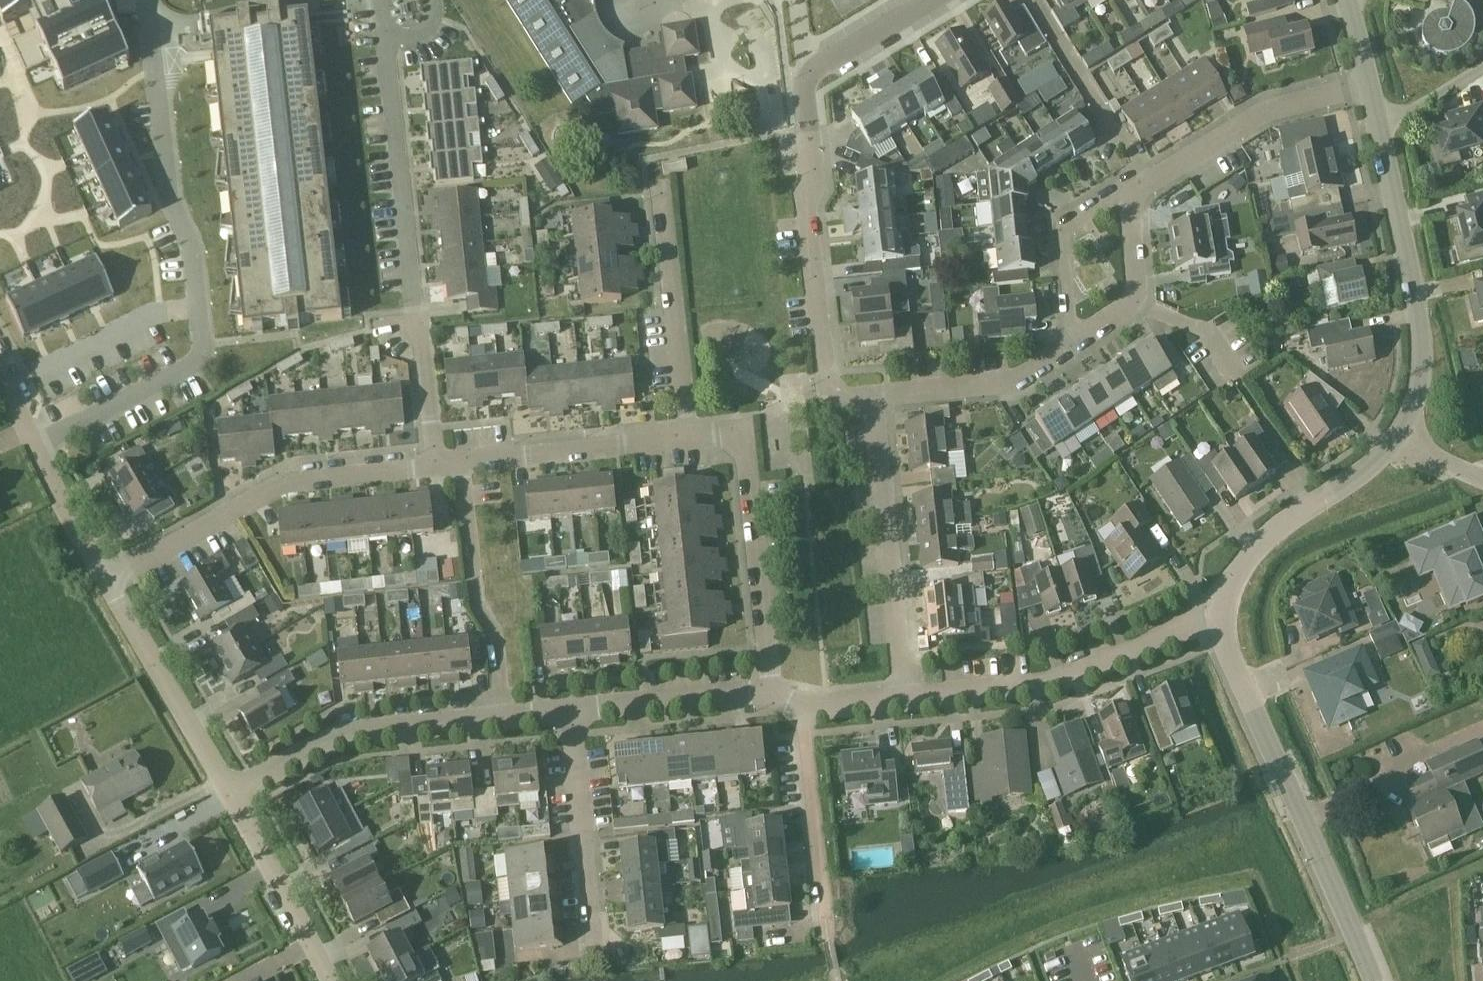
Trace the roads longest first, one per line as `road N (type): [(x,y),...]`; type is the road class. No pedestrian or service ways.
road 1 (residential): [(36,446),(203,358),(193,248),(171,187),(151,0)]
road 2 (residential): [(872,397),(844,400),(825,381),(806,209),(814,176),(804,96),(807,78),(821,66),(928,0)]
road 3 (residential): [(435,466),(387,55)]
road 4 (tertiary): [(1372,980),(1247,690),(1229,624)]
road 5 (residential): [(102,581),(284,482),(435,466)]
road 6 (residential): [(1229,624),(1074,683),(905,698)]
road 7 (tertiary): [(1392,438),(1418,398),(1419,336),(1377,127)]
road 8 (residential): [(770,694),(741,434),(687,439)]
road 9 (residential): [(905,698),(872,397)]
road 10 (residential): [(509,721),(342,737),(230,793)]
road 11 (residential): [(838,980),(803,709)]
road 12 (residential): [(509,721),(500,645),(471,578),(461,463)]
road 13 (tertiary): [(1229,624),(1256,551),(1392,438)]
road 14 (residential): [(687,439),(660,187)]
road 15 (residential): [(230,793),(102,581)]
road 16 (residential): [(1147,183),(1265,112),(1368,87)]
road 17 (residential): [(594,953),(572,715)]
road 18 (residential): [(461,463),(687,439)]
road 19 (residential): [(1147,183),(1029,0)]
road 20 (residential): [(872,397),(1016,381),(1073,342)]
road 21 (residential): [(329,980),(230,793)]
road 22 (residential): [(770,694),(572,715)]
road 23 (residential): [(1073,342),(1067,226),(1131,194)]
road 24 (residential): [(1073,342),(1137,300),(1131,194)]
road 25 (residential): [(102,581),(36,446)]
road 26 (residential): [(1377,127),(1482,65)]

